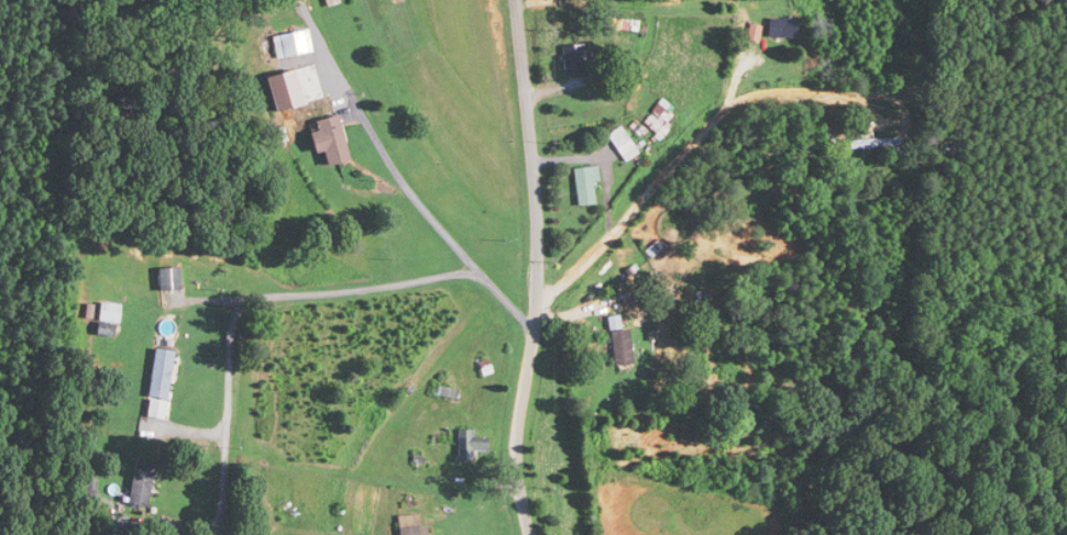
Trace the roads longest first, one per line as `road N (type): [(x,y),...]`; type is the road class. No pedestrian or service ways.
road 1 (residential): [(530,534),(516,443),(536,292),(536,208),(516,0)]

